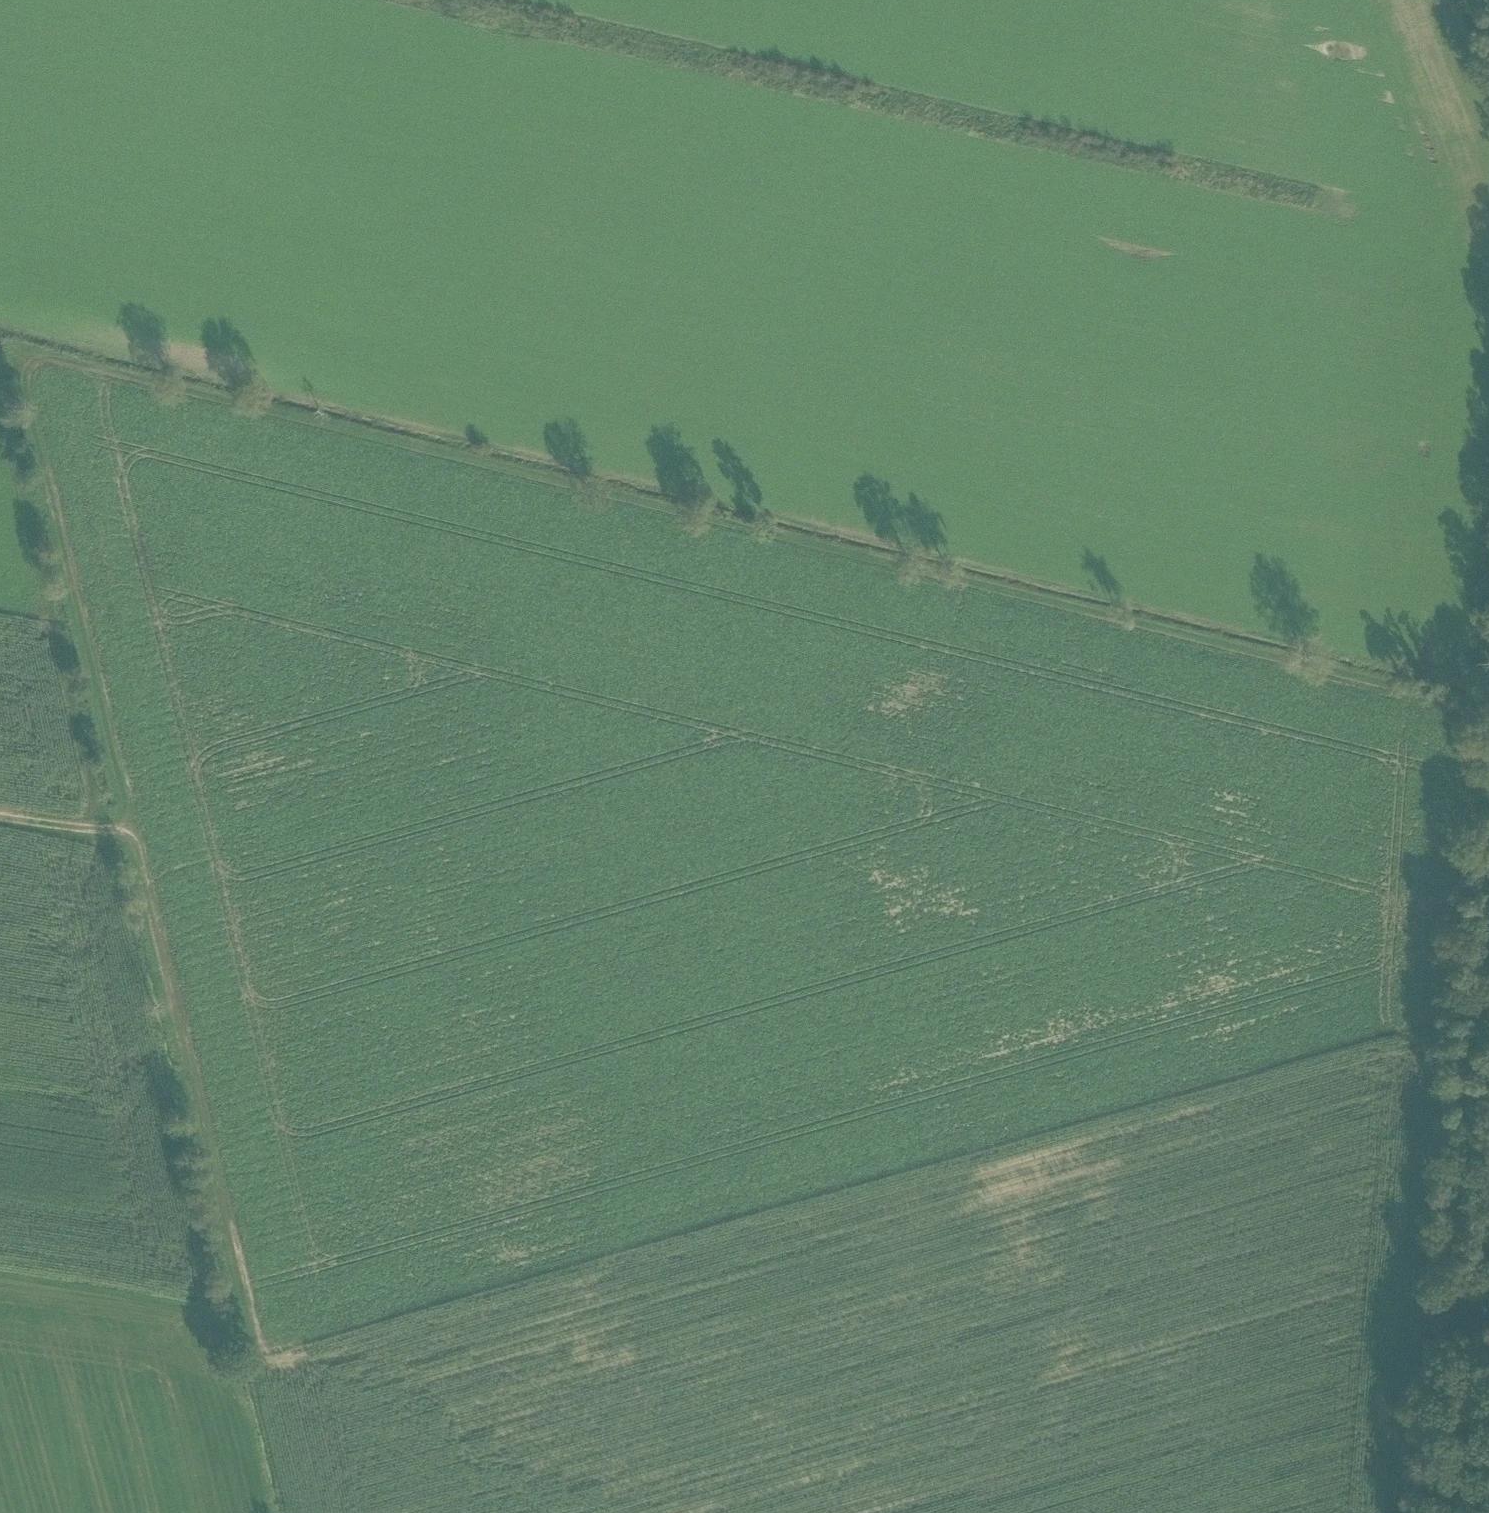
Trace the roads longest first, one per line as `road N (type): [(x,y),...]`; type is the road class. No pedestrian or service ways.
road 1 (track): [(1430,1512),(1444,1344),(1488,1354)]

